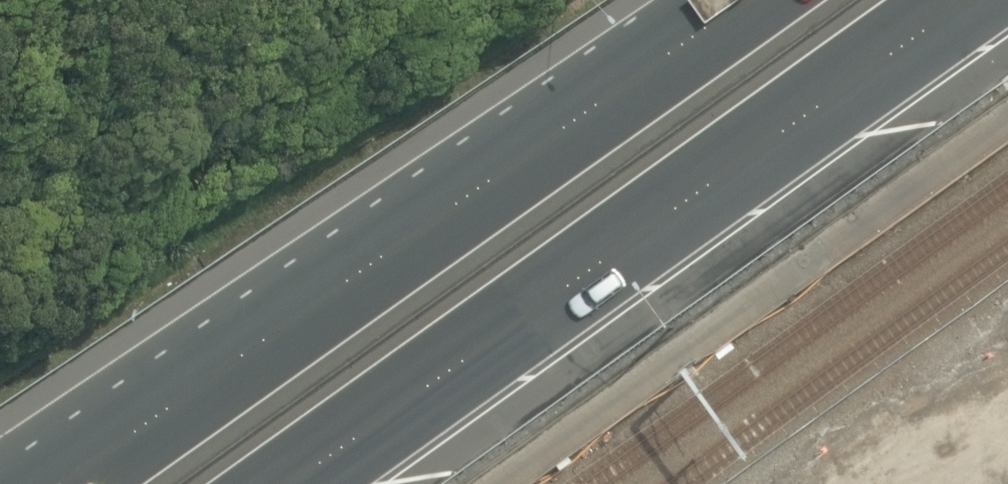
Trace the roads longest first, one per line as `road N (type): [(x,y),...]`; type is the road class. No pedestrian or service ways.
road 1 (trunk): [(98,483),(805,0)]
road 2 (trunk): [(997,0),(324,483)]

